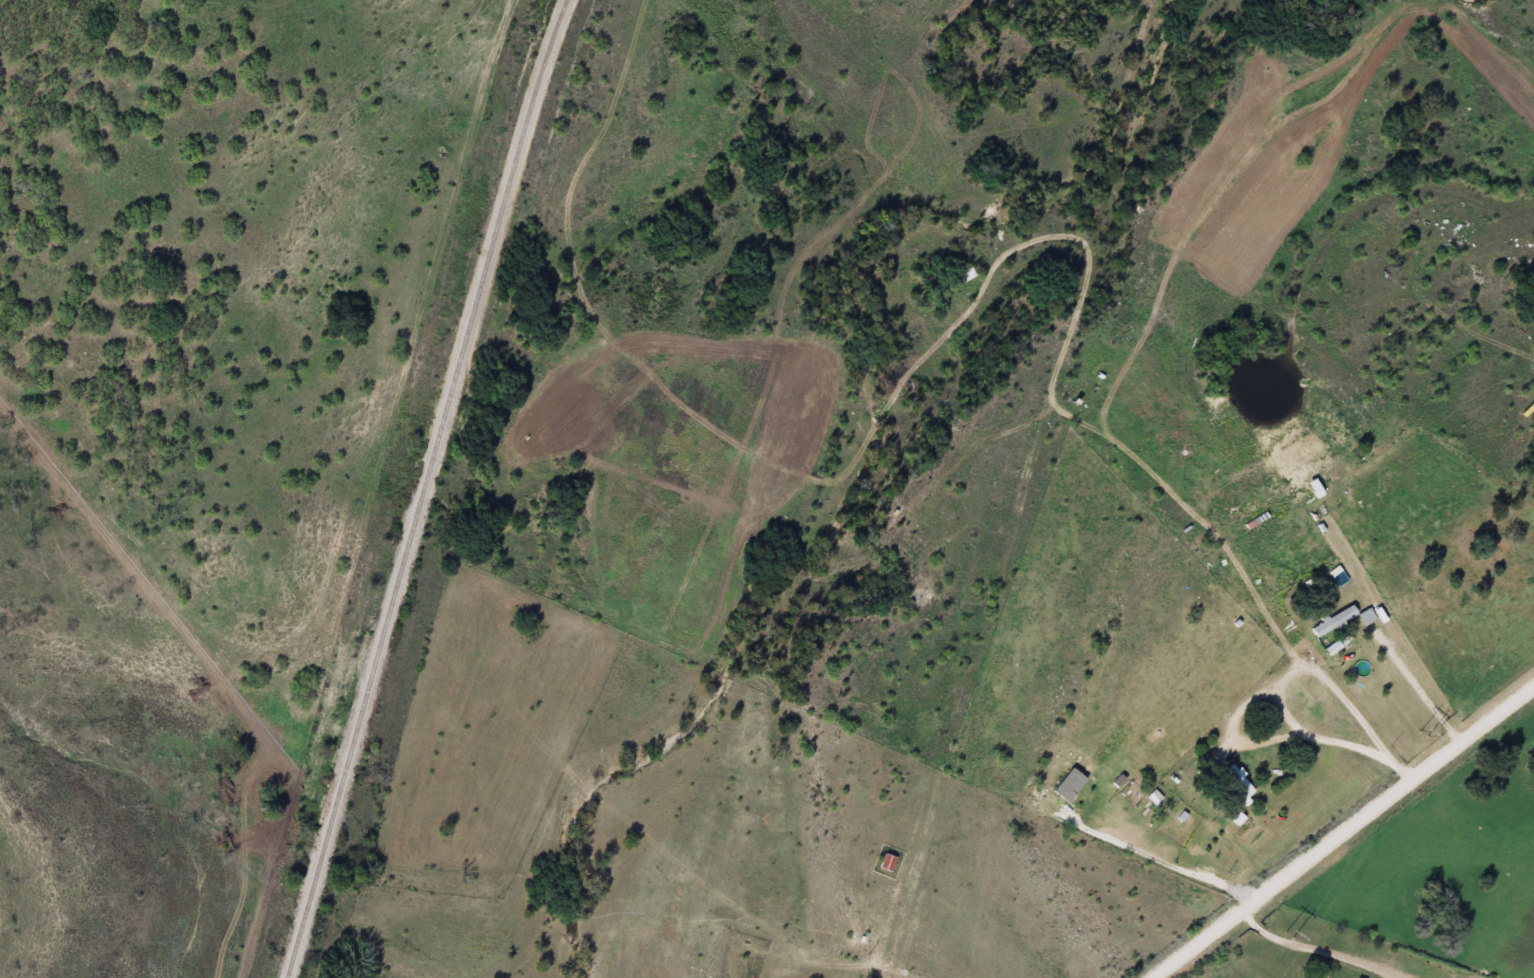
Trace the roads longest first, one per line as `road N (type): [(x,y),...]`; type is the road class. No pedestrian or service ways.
road 1 (residential): [(1051,399),(1125,442),(1235,553),(1414,782)]
road 2 (residential): [(1153,977),(1533,688)]
road 3 (residential): [(1247,906),(1273,935),(1387,977)]

